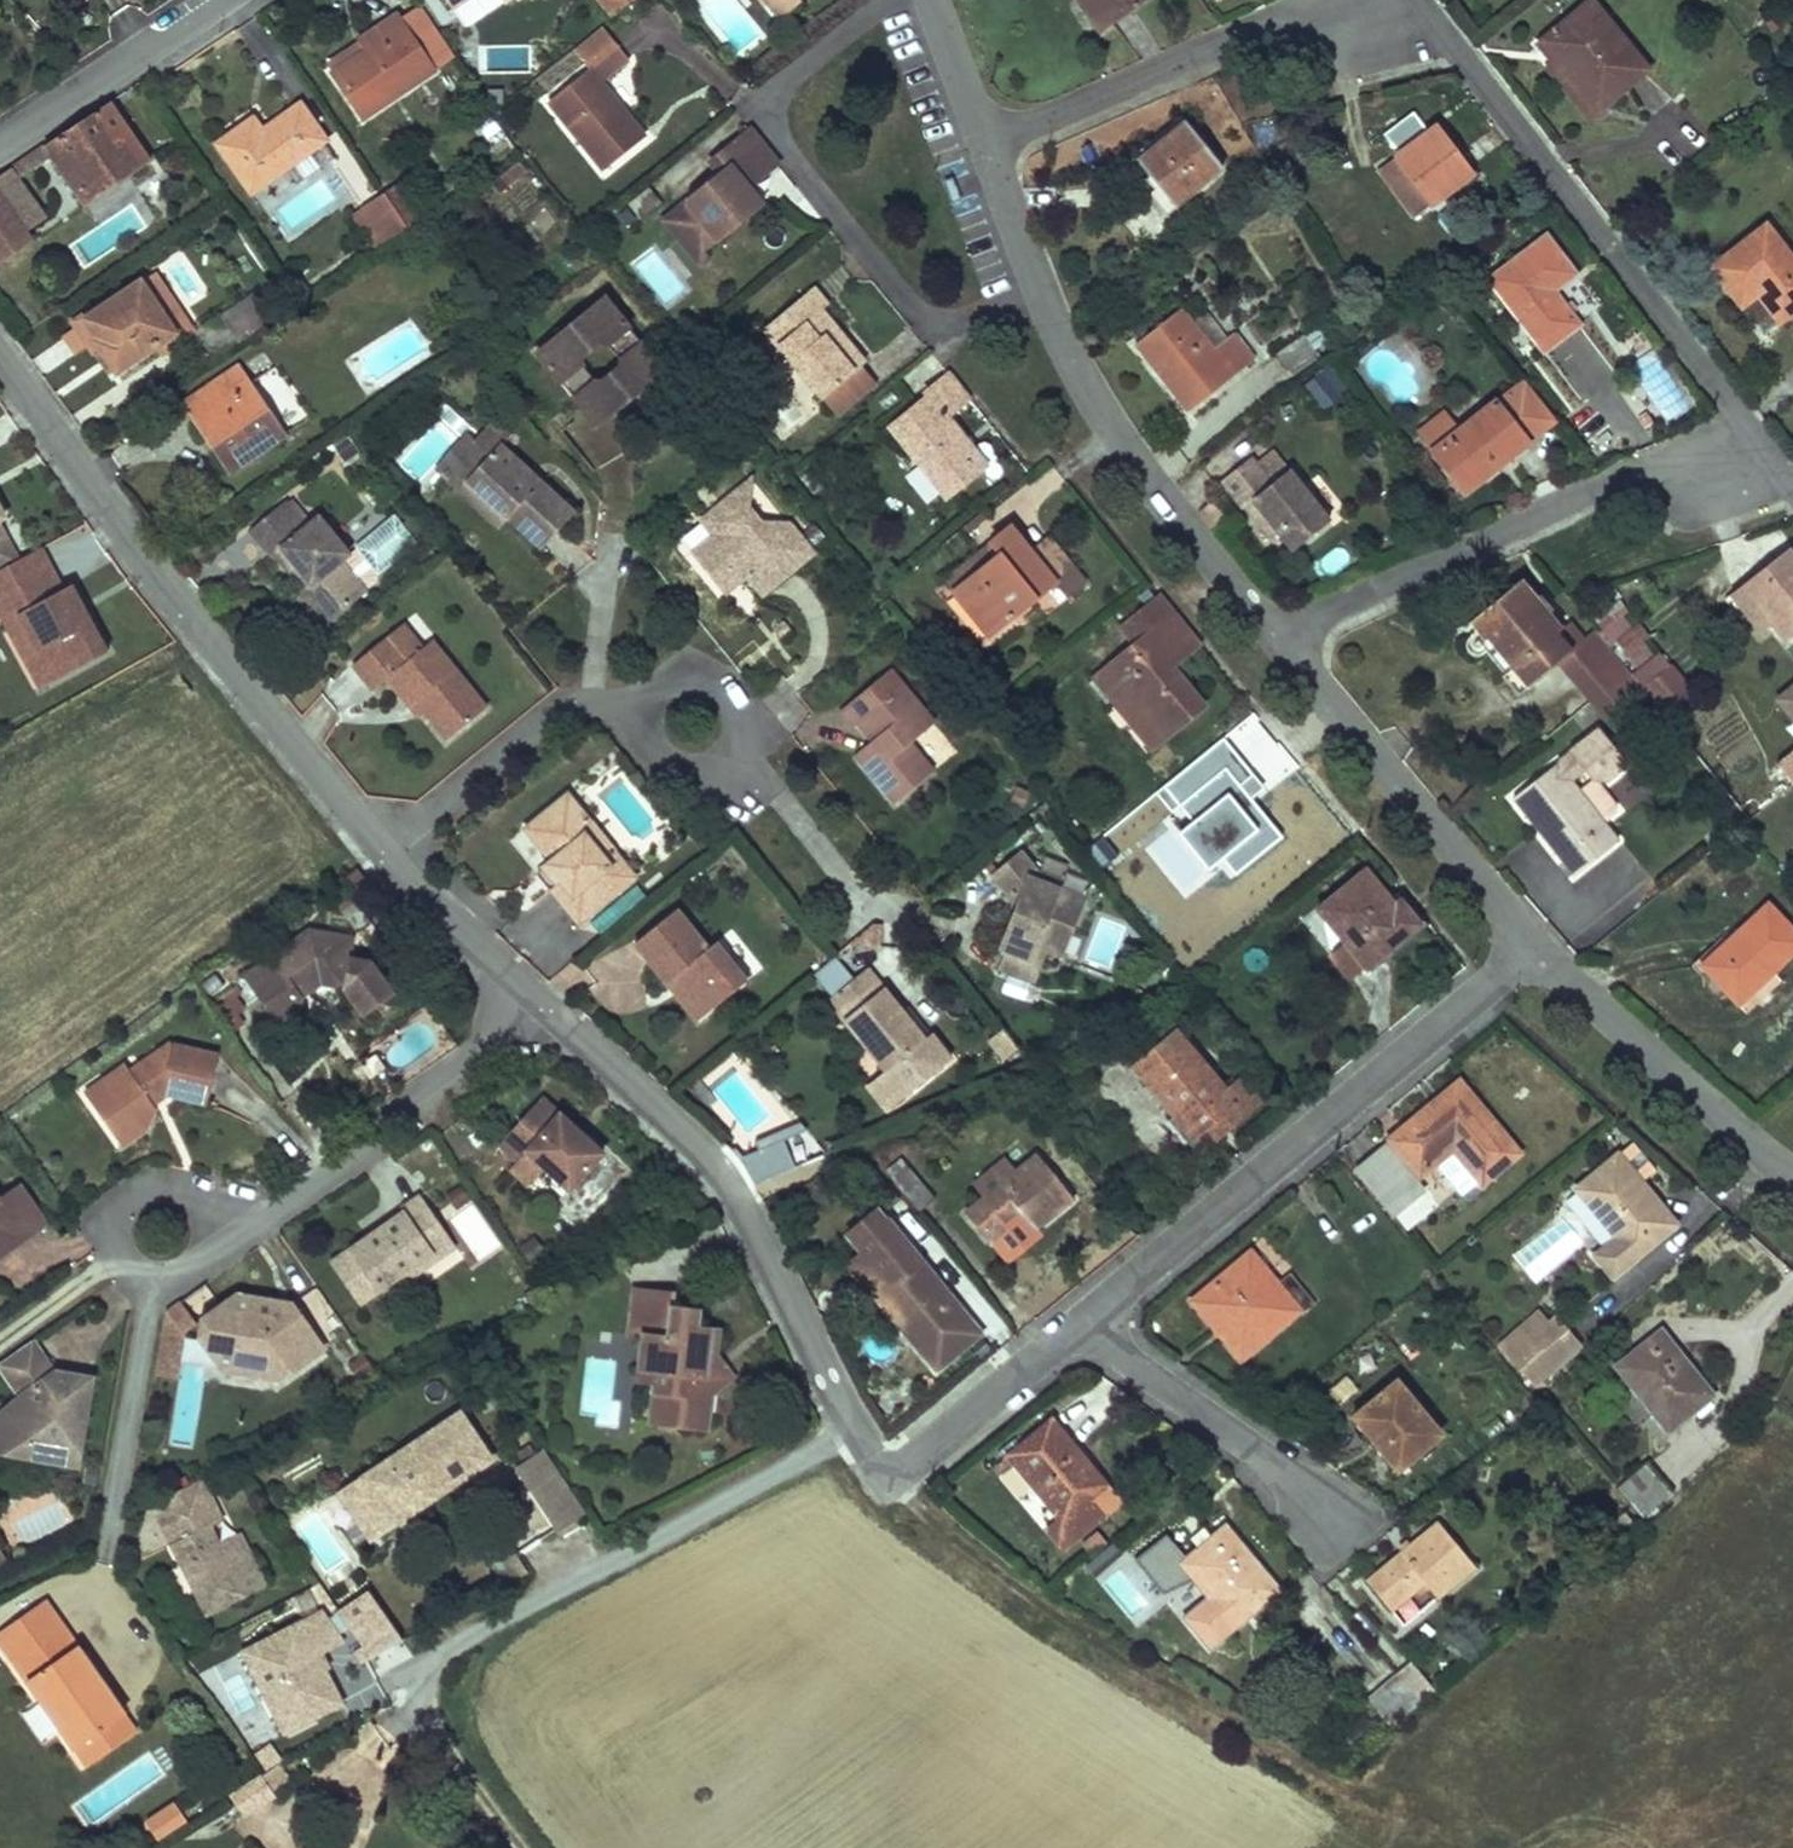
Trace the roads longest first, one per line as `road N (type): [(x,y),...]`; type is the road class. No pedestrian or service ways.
road 1 (residential): [(382,845),(0,350)]
road 2 (residential): [(1084,1313),(1540,945)]
road 3 (residential): [(886,0),(768,93),(926,316),(1048,274)]
road 4 (residential): [(856,1423),(716,1160),(541,1001)]
road 5 (unclassified): [(1416,0),(1743,409)]
road 6 (residential): [(410,1667),(856,1423)]
road 7 (residential): [(1289,637),(1743,409)]
road 8 (residential): [(1048,274),(1184,538),(1289,637)]
road 9 (residential): [(1289,637),(1540,945)]
road 10 (residential): [(541,1001),(412,1096),(379,1145),(248,1223)]
road 11 (residential): [(382,845),(569,701),(694,716)]
road 12 (unclassified): [(988,142),(1319,0)]
road 13 (residential): [(1540,945),(1587,1006),(1792,1172)]
road 14 (residential): [(1084,1313),(1345,1526)]
road 15 (residential): [(0,147),(219,0)]
road 16 (residential): [(248,1223),(187,1187),(155,1187),(129,1203),(118,1224),(125,1251),(152,1289)]
road 17 (residential): [(541,1001),(382,845)]
road 18 (track): [(526,1847),(460,1763),(410,1667)]
road 19 (residential): [(968,1416),(886,1471),(856,1423)]
road 20 (residential): [(968,1416),(1084,1313)]
road 21 (residential): [(928,0),(988,142)]
road 22 (residential): [(988,142),(1048,274)]

